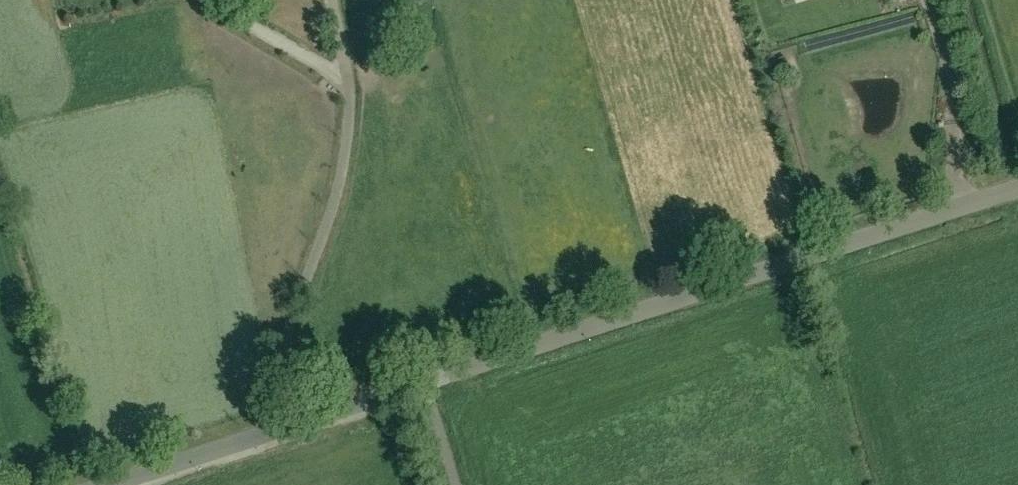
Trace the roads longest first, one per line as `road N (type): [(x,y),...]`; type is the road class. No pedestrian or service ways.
road 1 (unclassified): [(110,484),(1017,188)]

